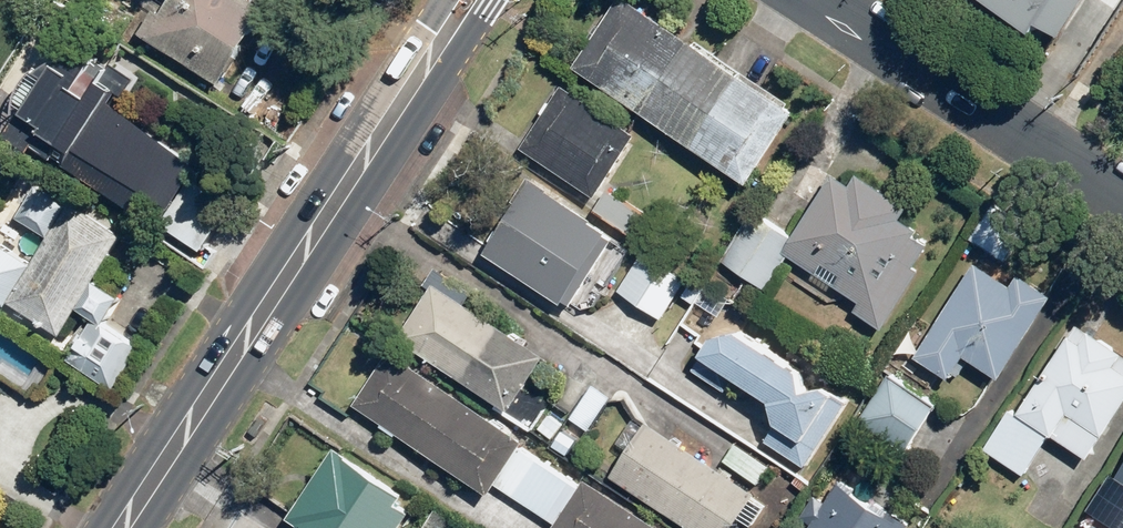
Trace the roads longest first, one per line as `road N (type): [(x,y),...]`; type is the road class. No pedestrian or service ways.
road 1 (secondary): [(120,527),(443,35)]
road 2 (tertiary): [(819,0),(1122,198)]

